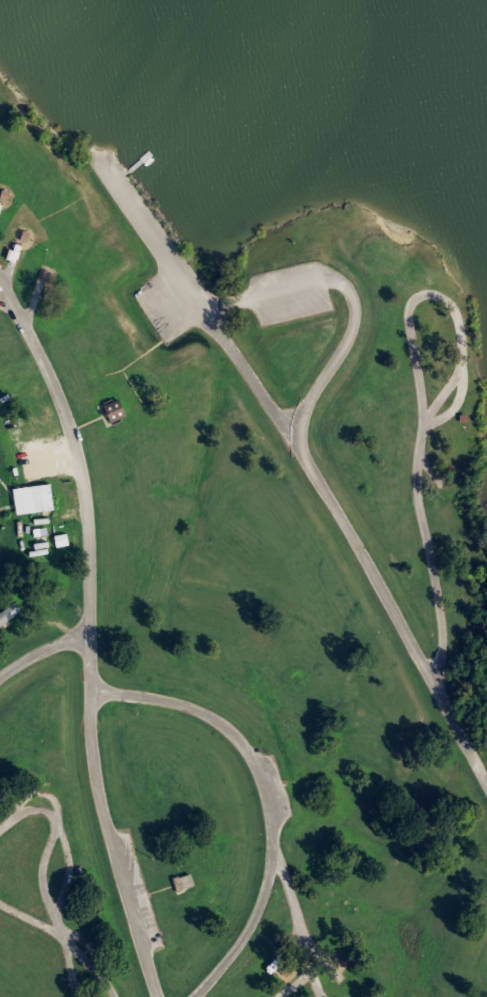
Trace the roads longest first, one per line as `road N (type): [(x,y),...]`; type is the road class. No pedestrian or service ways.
road 1 (residential): [(486,789),(357,549),(93,150)]
road 2 (residential): [(460,366),(420,424),(408,317),(417,296),(436,297),(456,316),(460,366)]
road 3 (residential): [(430,681),(440,634),(414,490),(420,424)]

